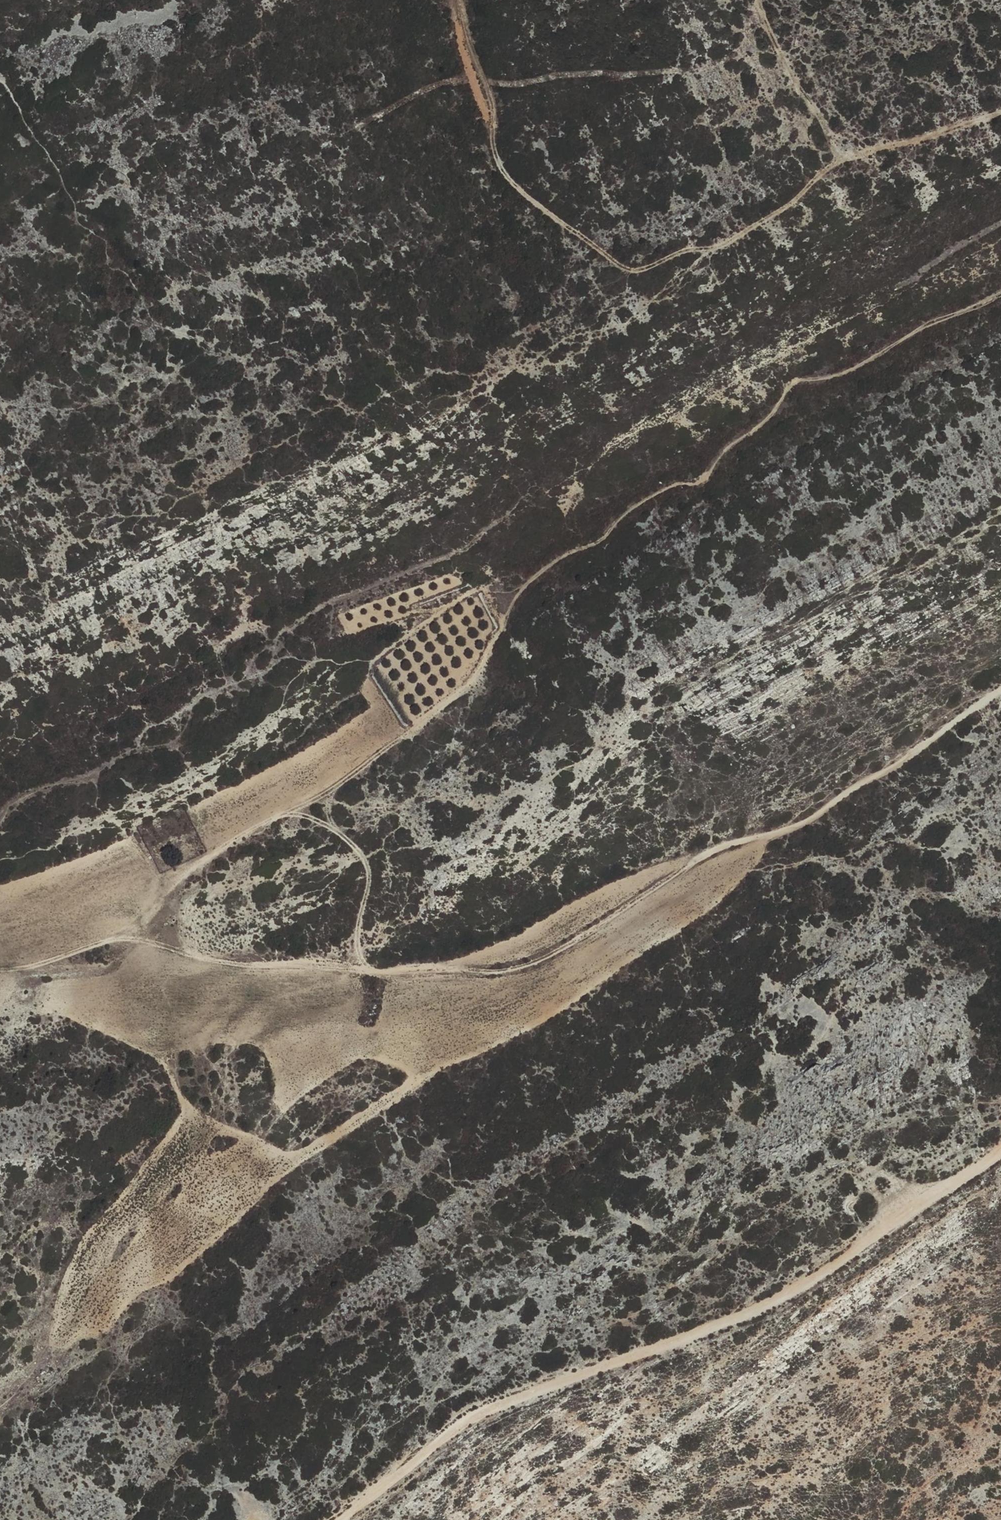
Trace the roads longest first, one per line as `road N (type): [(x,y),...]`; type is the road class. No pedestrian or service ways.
road 1 (track): [(0,965),(38,966),(130,938),(257,963),(313,959),(364,971),(488,971),(550,958),(726,844),(806,821),(882,777),(1000,691)]
road 2 (track): [(1000,1150),(782,1301),(479,1413),(336,1519)]
road 3 (track): [(1000,114),(841,161),(727,245),(622,264),(536,204),(504,166),(500,103),(467,40),(458,0)]

